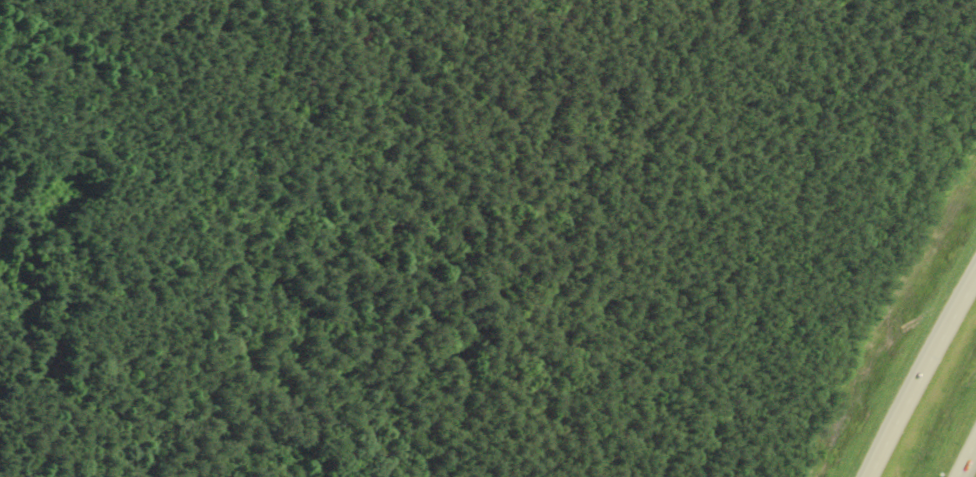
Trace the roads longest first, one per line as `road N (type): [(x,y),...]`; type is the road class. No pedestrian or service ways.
road 1 (motorway): [(975,277),(871,476)]

